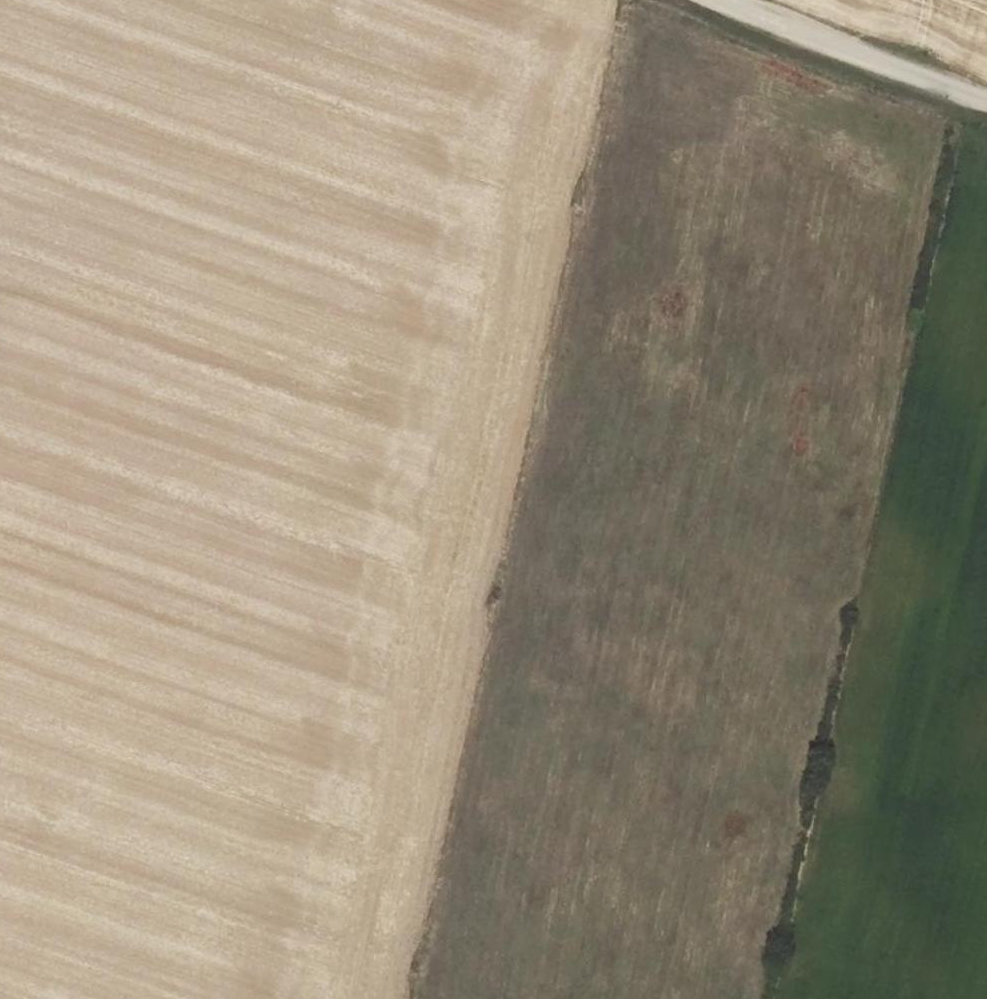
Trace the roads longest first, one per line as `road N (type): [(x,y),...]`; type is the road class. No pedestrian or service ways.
road 1 (track): [(986,100),(719,0)]

